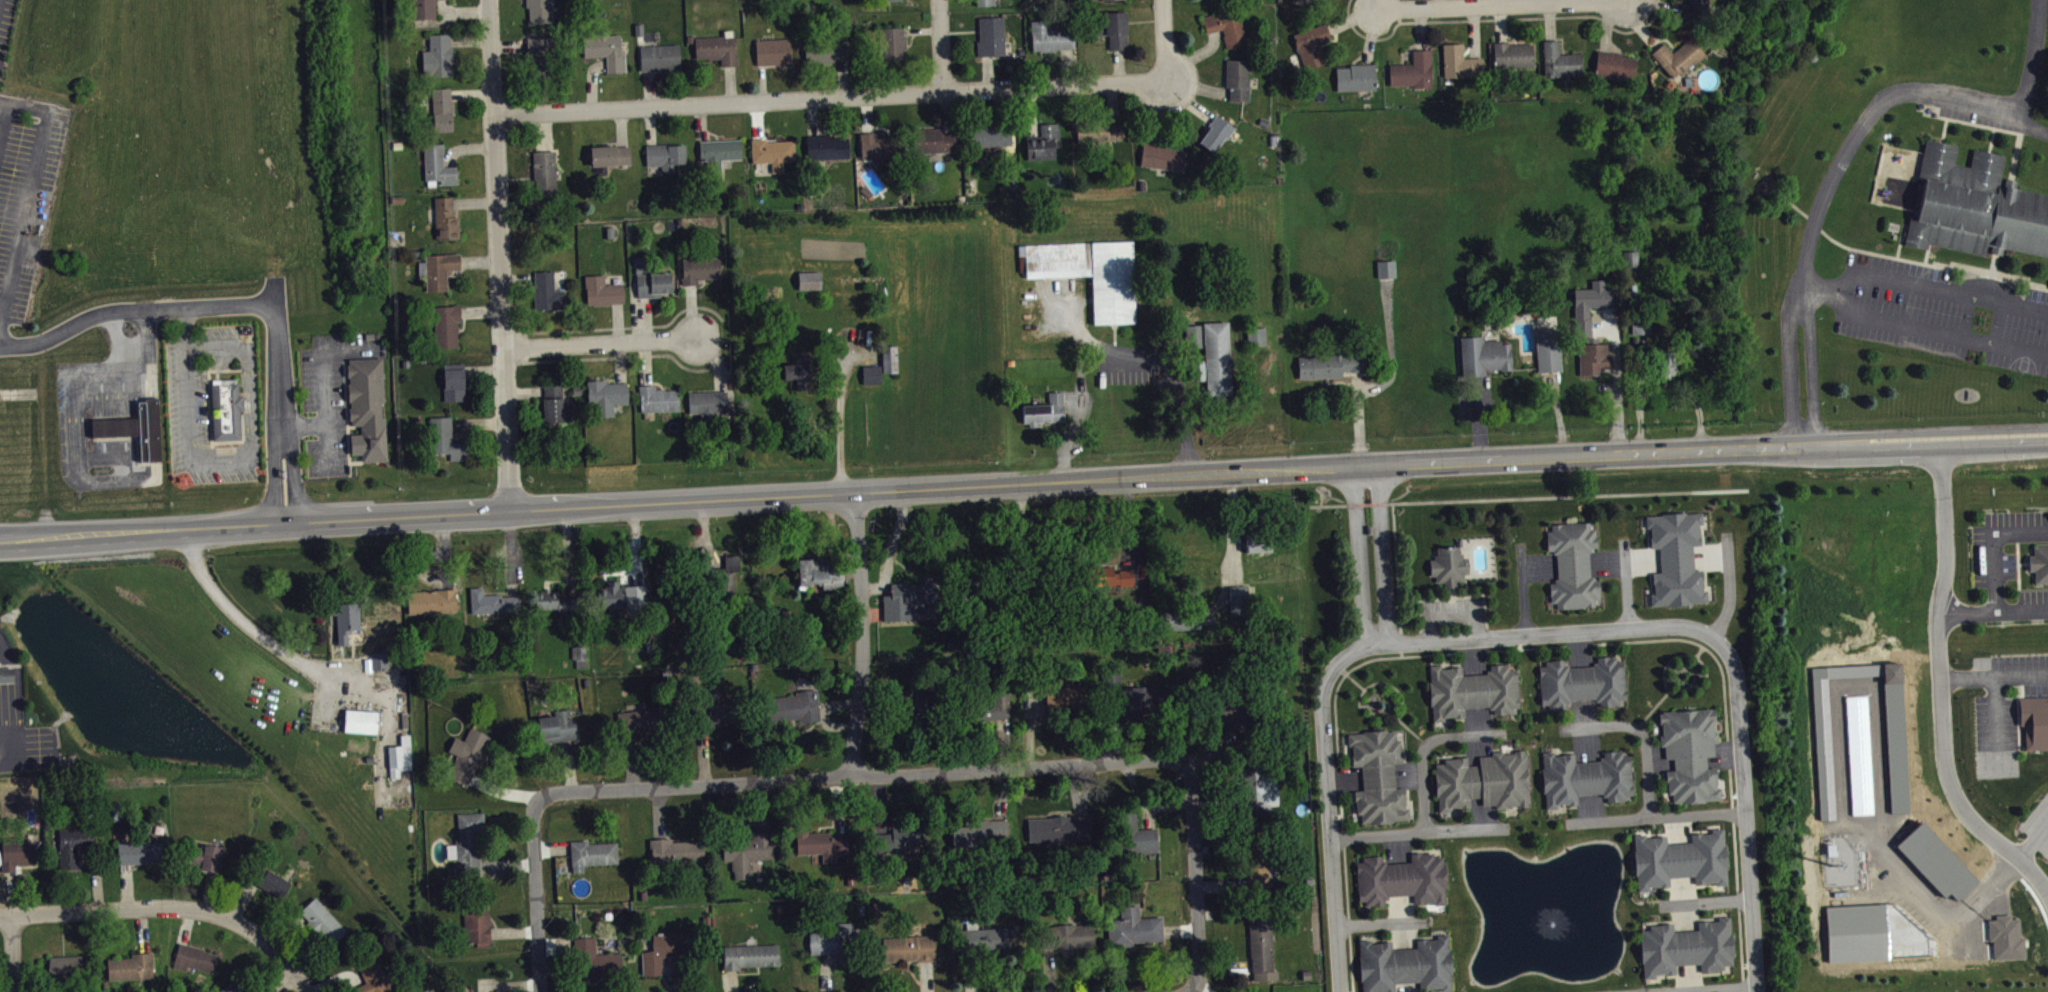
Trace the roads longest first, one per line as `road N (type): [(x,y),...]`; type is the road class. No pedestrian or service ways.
road 1 (secondary): [(0,540),(1819,447)]
road 2 (residential): [(1341,991),(1327,695),(1348,663),(1383,646),(1676,629),(1717,642),(1737,669),(1753,991)]
road 3 (residential): [(494,114),(1169,81)]
road 4 (residential): [(537,797),(1184,763)]
road 5 (residential): [(510,510),(489,0)]
road 6 (residential): [(1939,449),(1950,576),(1940,605),(1943,678),(1955,792),(1983,833),(2047,895)]
road 7 (residential): [(846,777),(862,629),(855,491)]
road 8 (residential): [(0,916),(172,907),(234,921),(260,936)]
road 9 (residential): [(1374,11),(1627,1)]
road 10 (residential): [(1189,991),(1198,968),(1192,782),(1184,763)]
road 11 (secondary): [(2047,428),(1864,435),(1819,447)]
road 12 (secondary): [(1819,447),(2047,445)]
road 13 (residential): [(504,349),(702,342)]
road 14 (residential): [(540,991),(537,797)]
road 15 (residential): [(1364,465),(1383,646)]
road 16 (residential): [(1567,825),(1745,818)]
road 17 (residential): [(1507,829),(1333,840)]

